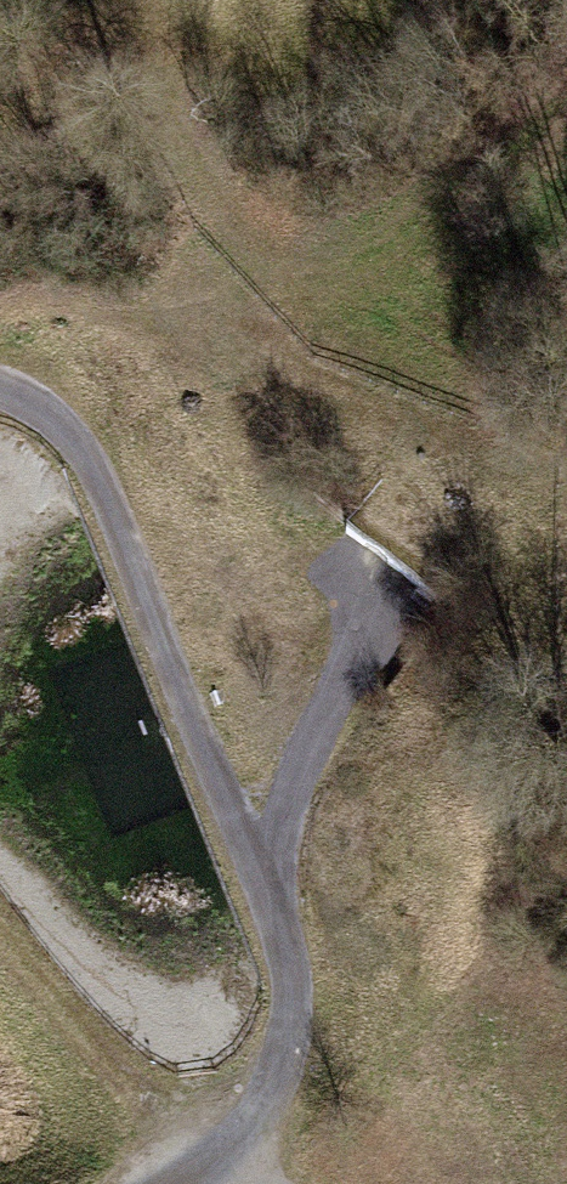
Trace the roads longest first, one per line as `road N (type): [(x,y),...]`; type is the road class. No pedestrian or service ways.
road 1 (track): [(0,394),(37,404),(133,563),(284,986),(262,1074),(202,1171),(180,1183)]
road 2 (track): [(566,69),(463,177),(354,251),(292,252),(233,222),(127,24)]
road 3 (track): [(0,937),(202,1171)]
road 4 (track): [(239,861),(376,613)]

